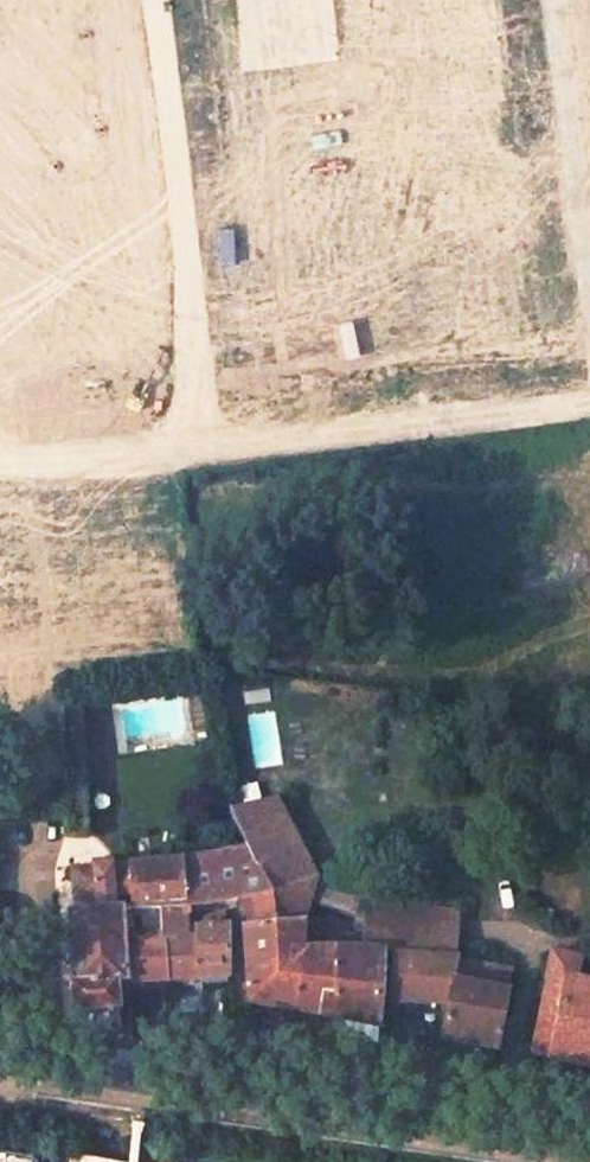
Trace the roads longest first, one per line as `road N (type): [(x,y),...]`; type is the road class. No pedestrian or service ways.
road 1 (residential): [(589,1146),(0,1058)]

